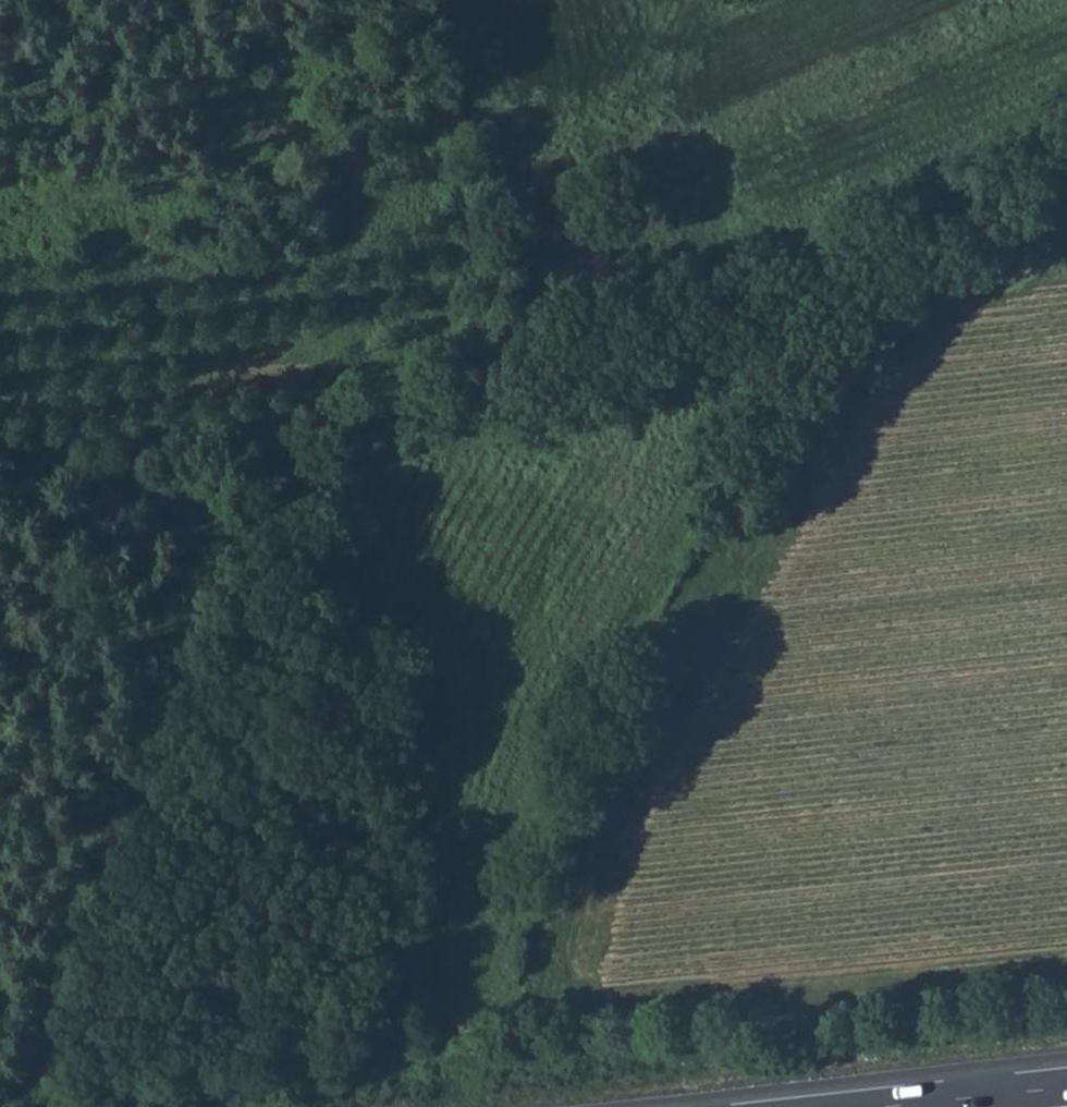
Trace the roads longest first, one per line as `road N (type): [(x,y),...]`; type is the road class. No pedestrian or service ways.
road 1 (trunk): [(1066,1085),(824,1106)]

